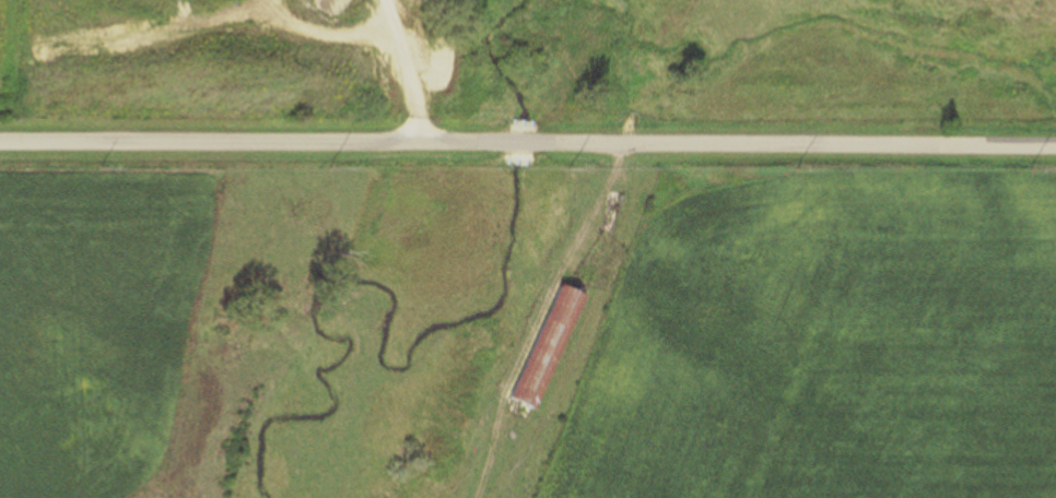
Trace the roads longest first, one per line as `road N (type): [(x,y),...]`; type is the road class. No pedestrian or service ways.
road 1 (residential): [(1055,152),(537,145)]
road 2 (residential): [(504,144),(0,149)]
road 3 (track): [(621,146),(503,399),(478,497)]
road 4 (track): [(422,145),(366,0)]

